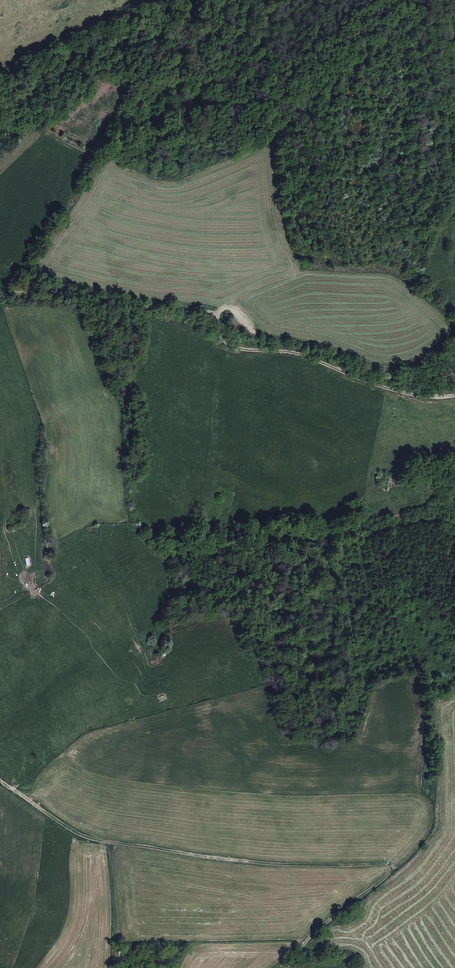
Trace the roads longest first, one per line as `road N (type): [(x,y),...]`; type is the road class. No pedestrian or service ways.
road 1 (unclassified): [(454,397),(371,384),(303,355),(236,346)]

